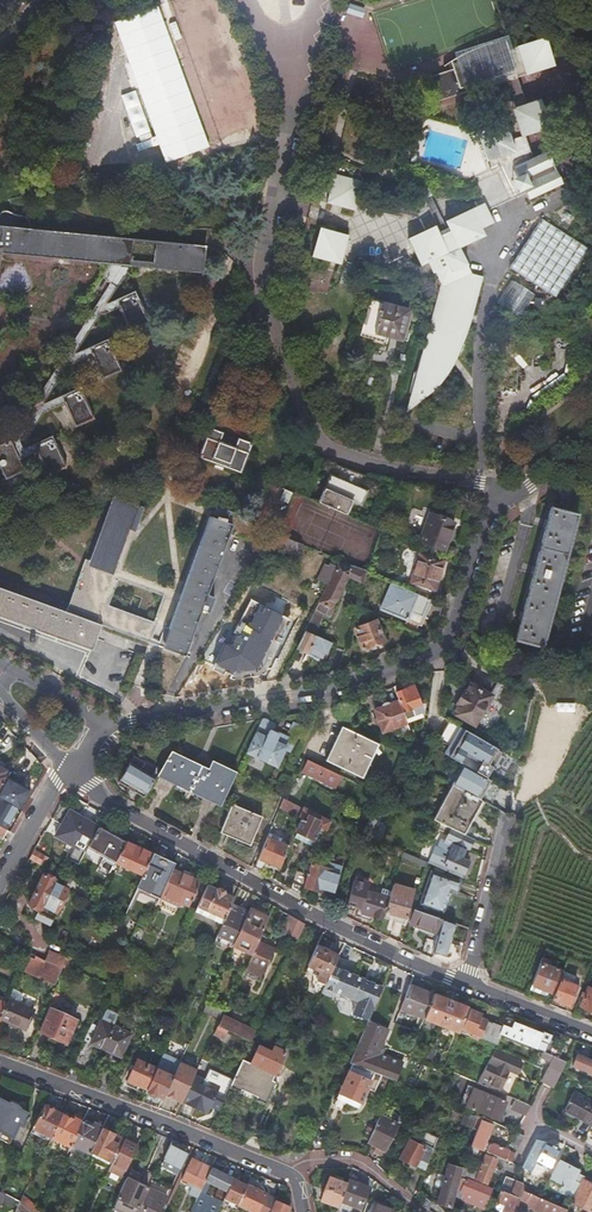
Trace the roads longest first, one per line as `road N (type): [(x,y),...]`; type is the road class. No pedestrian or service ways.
road 1 (residential): [(505,496),(486,484),(381,467),(322,443),(269,309),(268,264),(295,90)]
road 2 (residential): [(104,722),(330,690),(419,657),(445,641),(489,510),(505,496)]
road 3 (residential): [(461,981),(307,910),(99,796),(73,769)]
road 4 (residential): [(304,1211),(298,1178),(0,1064)]
road 5 (residential): [(511,814),(461,981)]
road 6 (track): [(511,814),(537,775),(557,765),(571,737),(573,709),(559,685)]
road 7 (residential): [(591,1035),(461,981)]
road 8 (residential): [(0,881),(54,781),(73,769)]

